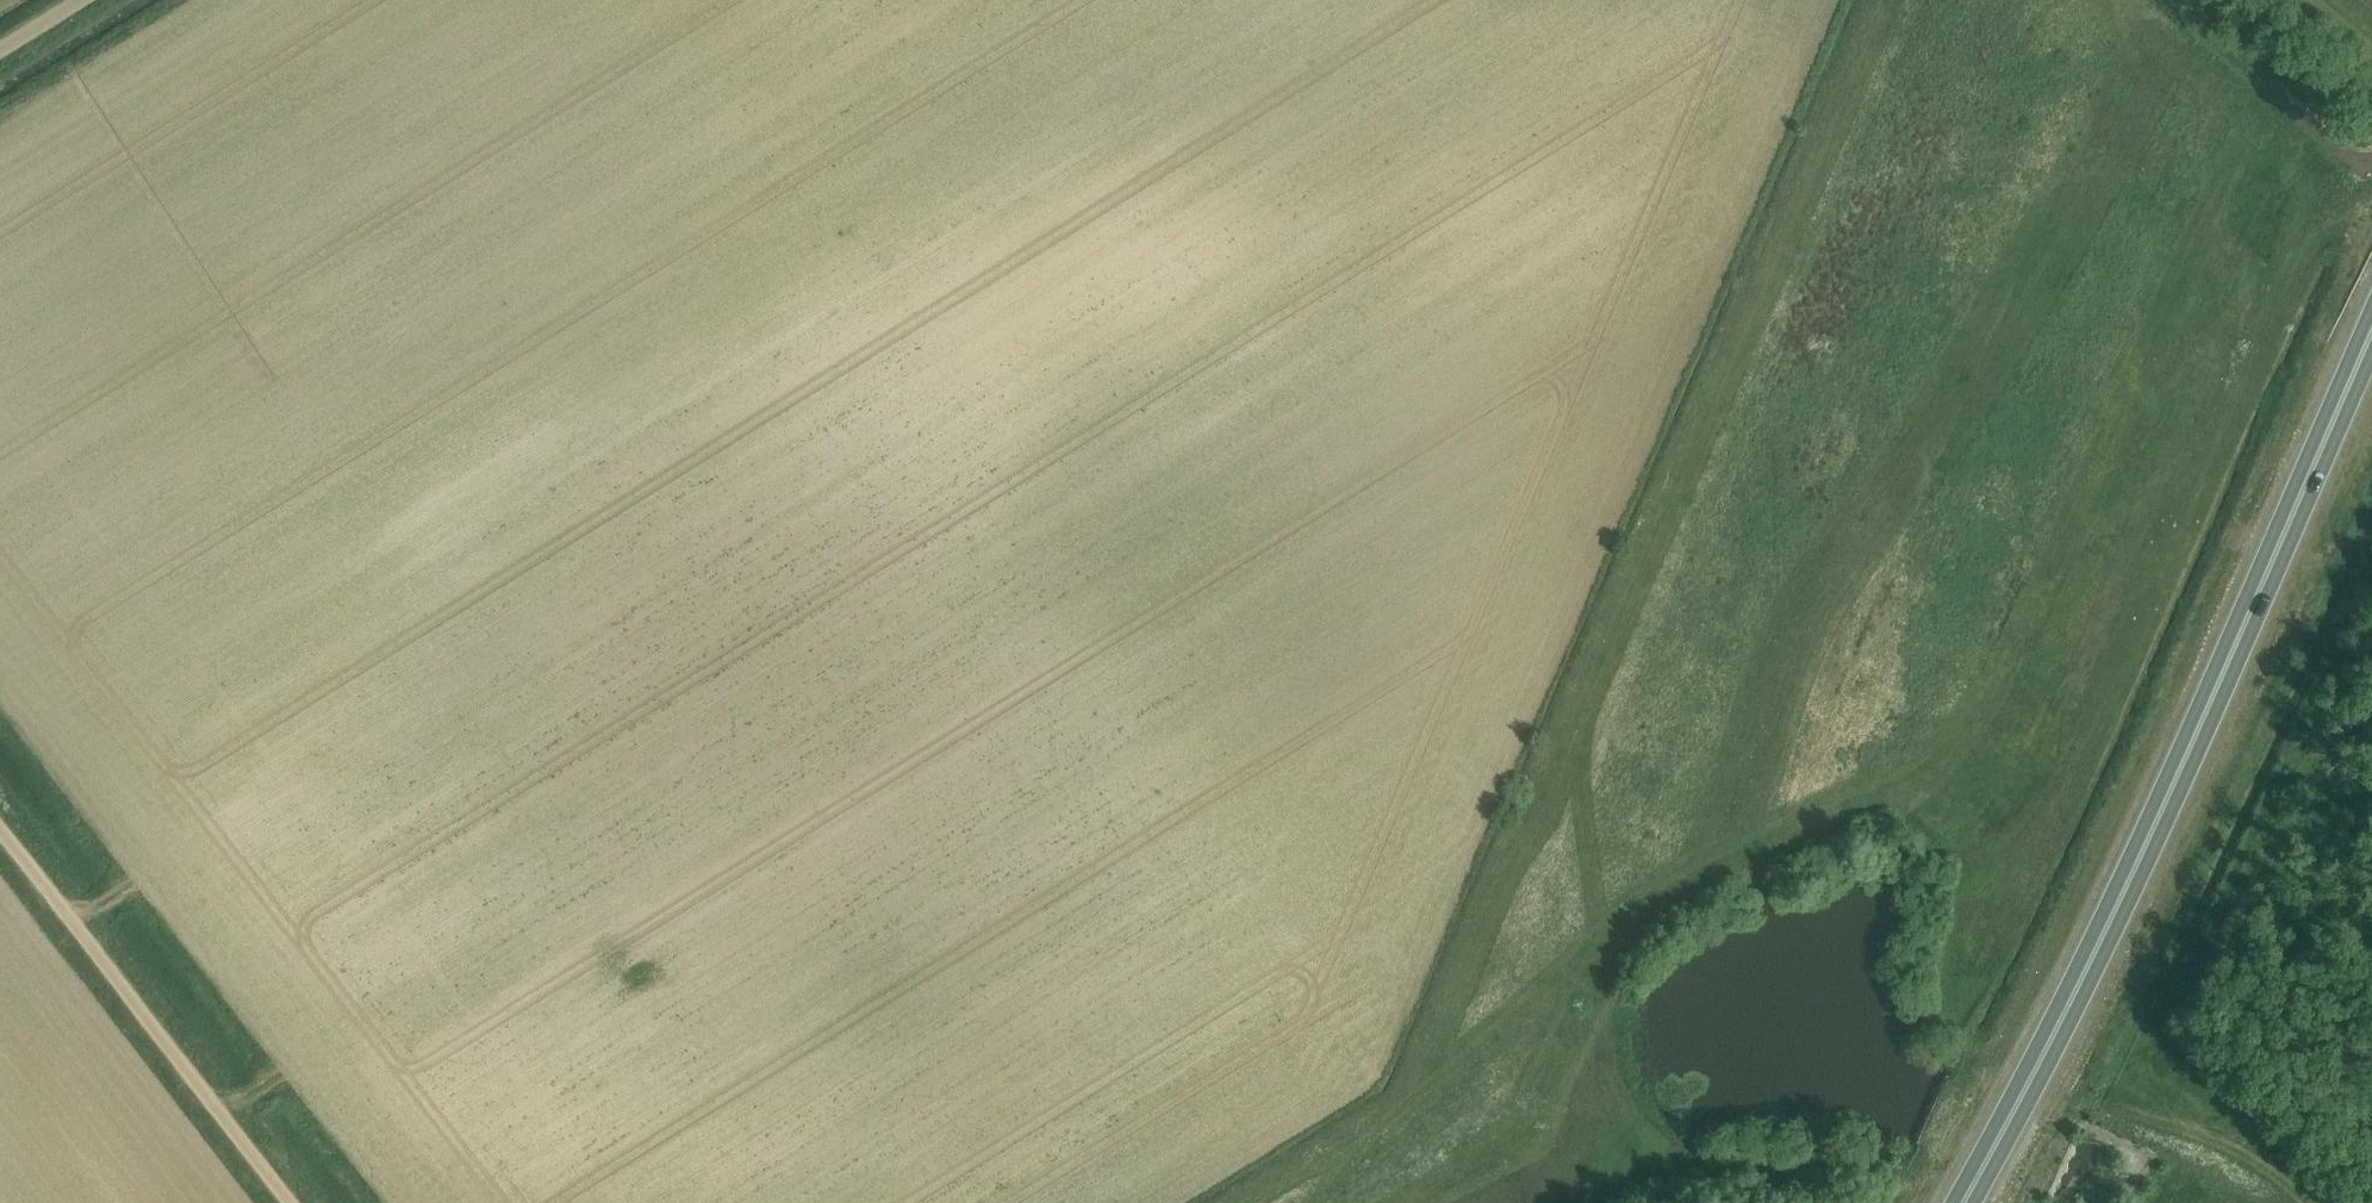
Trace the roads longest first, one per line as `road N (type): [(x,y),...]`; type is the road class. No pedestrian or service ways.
road 1 (trunk): [(1962,1202),(2203,722),(2371,331)]
road 2 (unclassified): [(292,1202),(0,827)]

